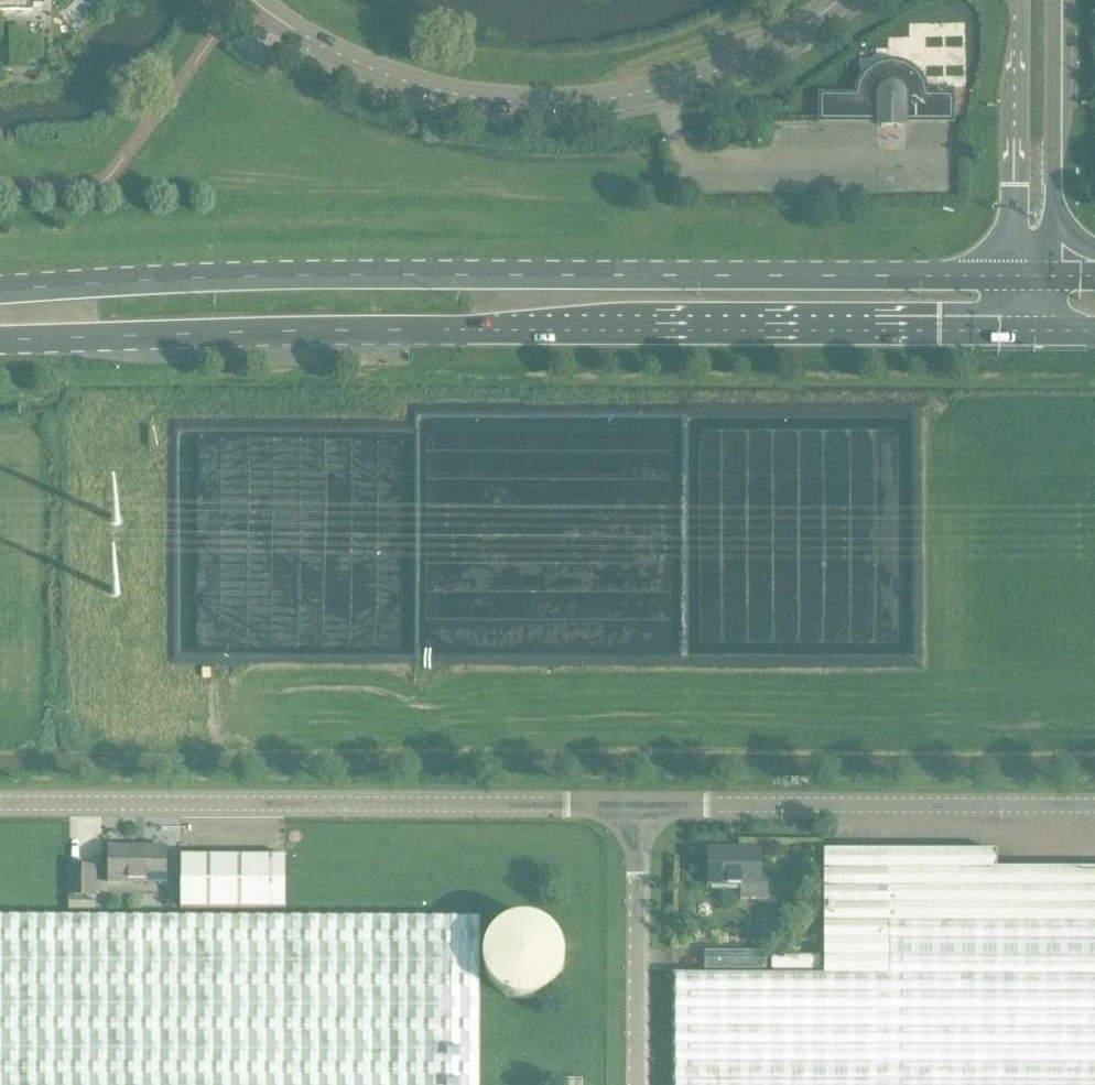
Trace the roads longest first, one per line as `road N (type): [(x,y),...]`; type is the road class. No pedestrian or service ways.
road 1 (primary): [(0,343),(1031,332)]
road 2 (primary): [(1013,275),(0,291)]
road 3 (tertiary): [(0,801),(638,803)]
road 4 (tertiary): [(785,35),(657,91),(527,103),(406,77),(253,0)]
road 5 (tertiary): [(638,803),(1094,804)]
road 6 (unclassified): [(637,1084),(638,803)]
road 7 (tertiary): [(1055,277),(1055,0)]
road 8 (tertiary): [(1019,0),(1013,275)]

